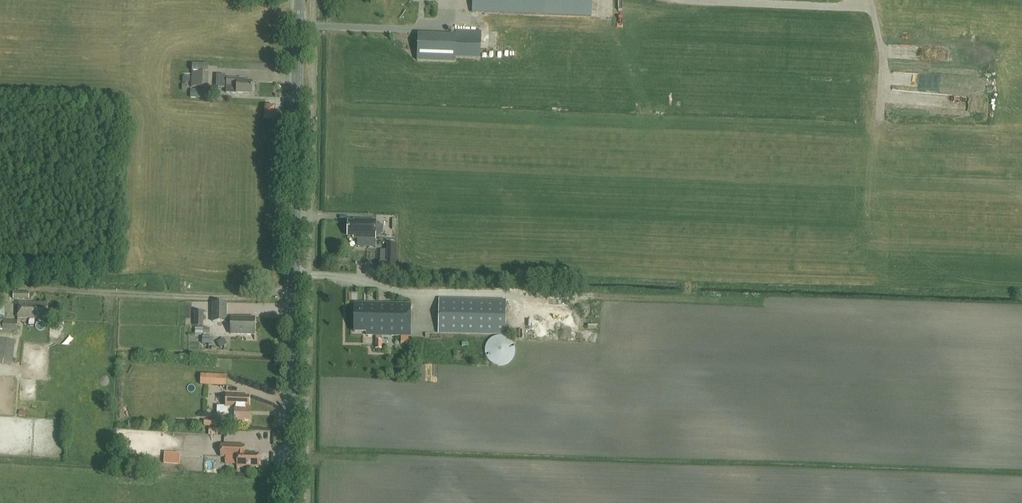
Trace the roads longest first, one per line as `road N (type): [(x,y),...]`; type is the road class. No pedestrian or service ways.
road 1 (tertiary): [(291,502),(299,0)]
road 2 (track): [(172,295),(0,286)]
road 3 (track): [(294,286),(172,295)]

